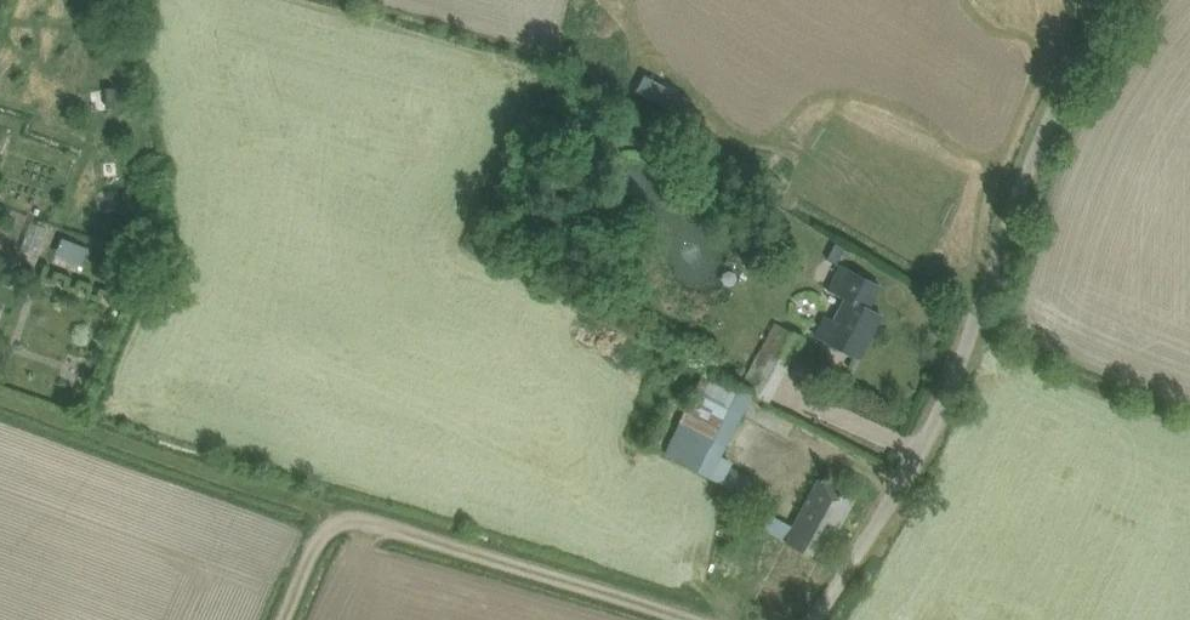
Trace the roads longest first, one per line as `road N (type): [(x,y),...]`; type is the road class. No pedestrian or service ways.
road 1 (unclassified): [(809,619),(942,419),(1018,198),(1079,65),(1131,0)]
road 2 (track): [(333,517),(699,619)]
road 3 (track): [(333,517),(0,397)]

